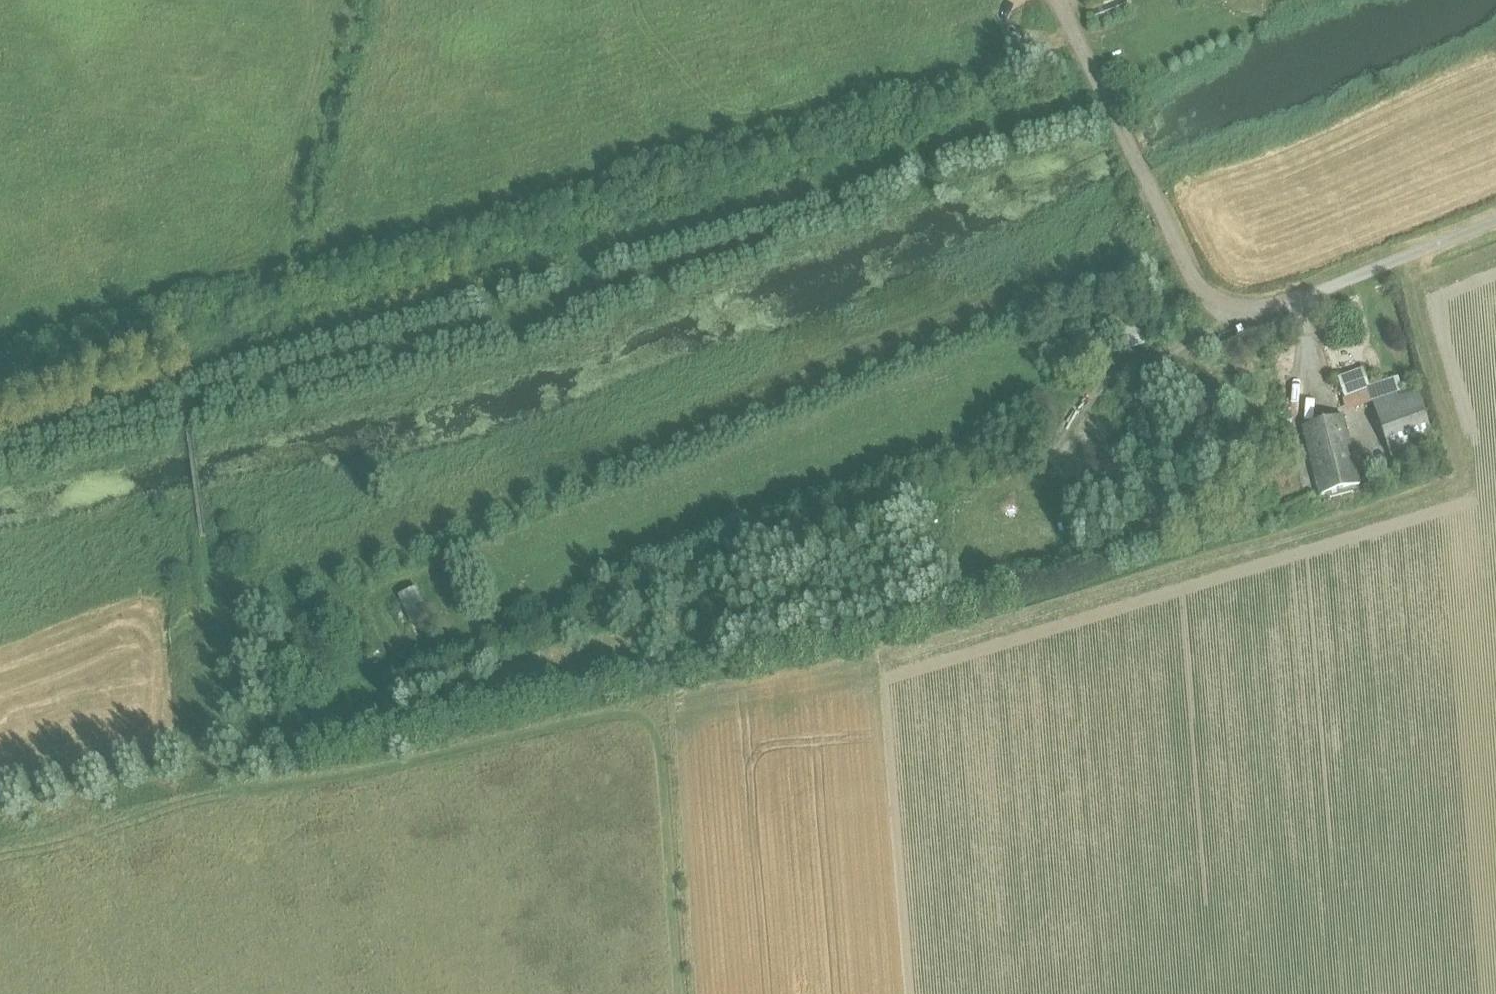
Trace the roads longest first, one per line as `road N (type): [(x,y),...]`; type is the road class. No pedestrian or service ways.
road 1 (track): [(201,522),(226,776),(658,693),(680,993)]
road 2 (track): [(1100,81),(177,355)]
road 3 (unclassified): [(1062,0),(1197,289),(1225,313),(1247,316),(1308,296),(1495,220)]
road 4 (track): [(177,355),(0,406)]

